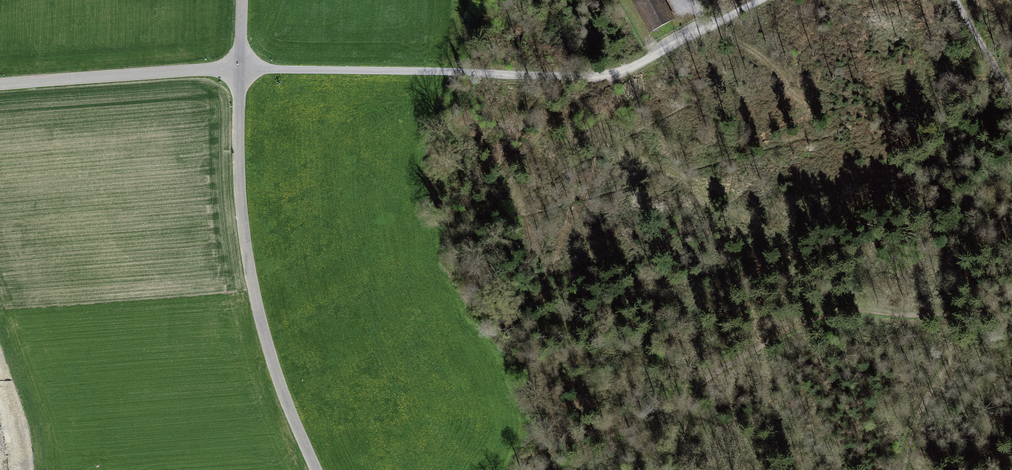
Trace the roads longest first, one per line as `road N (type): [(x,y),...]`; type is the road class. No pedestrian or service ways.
road 1 (track): [(754,0),(618,73),(240,68)]
road 2 (track): [(1011,295),(993,308),(922,315),(846,310),(802,322),(696,384),(680,469)]
road 3 (unclassified): [(240,68),(238,156),(250,269),(282,392),(318,469)]
road 4 (residential): [(240,68),(0,85)]
road 5 (track): [(905,469),(932,388),(993,308)]

